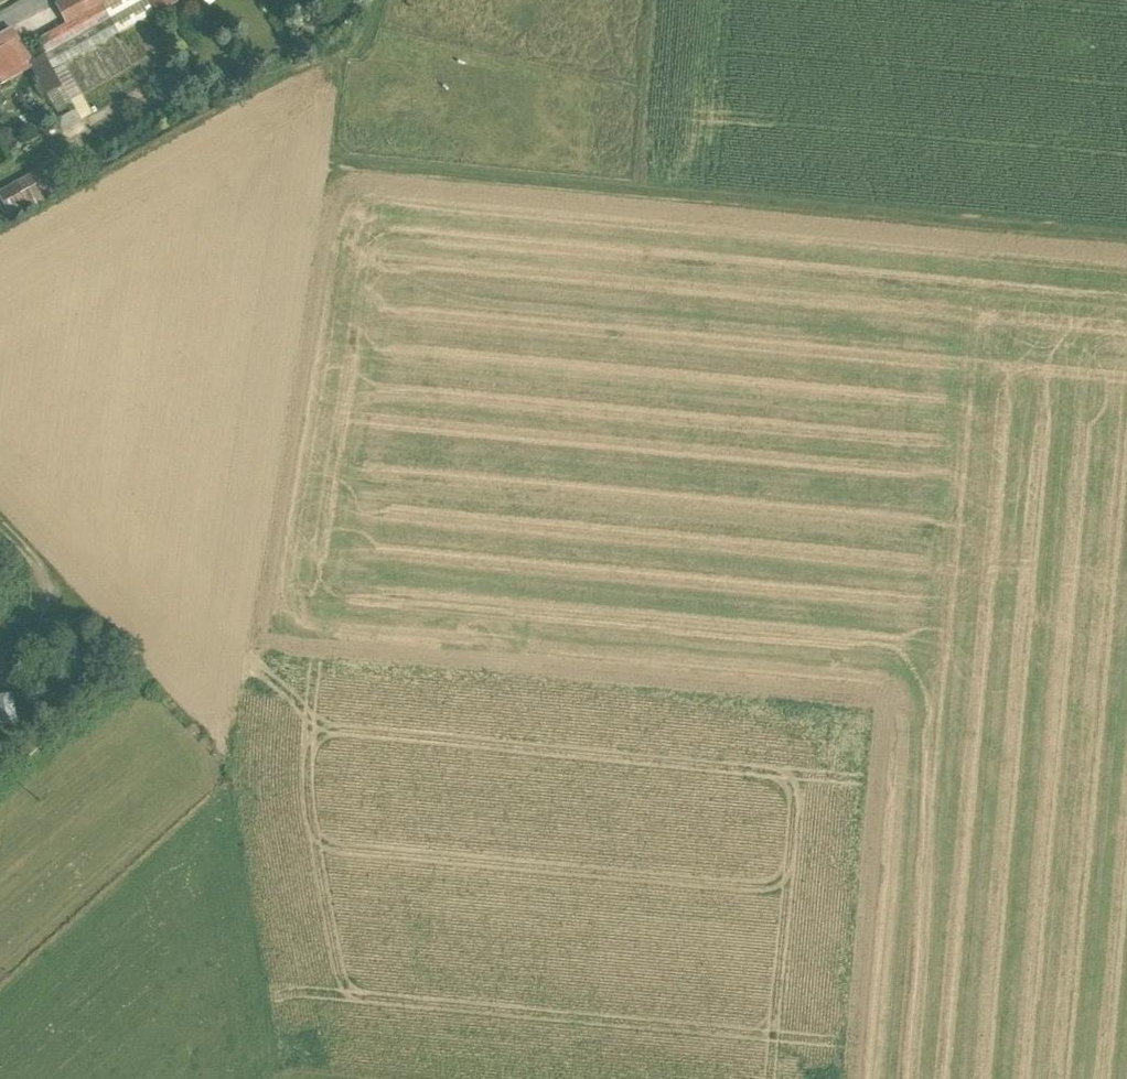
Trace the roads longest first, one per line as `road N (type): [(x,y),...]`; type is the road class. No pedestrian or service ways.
road 1 (track): [(291,162),(1126,234)]
road 2 (track): [(242,774),(69,598)]

